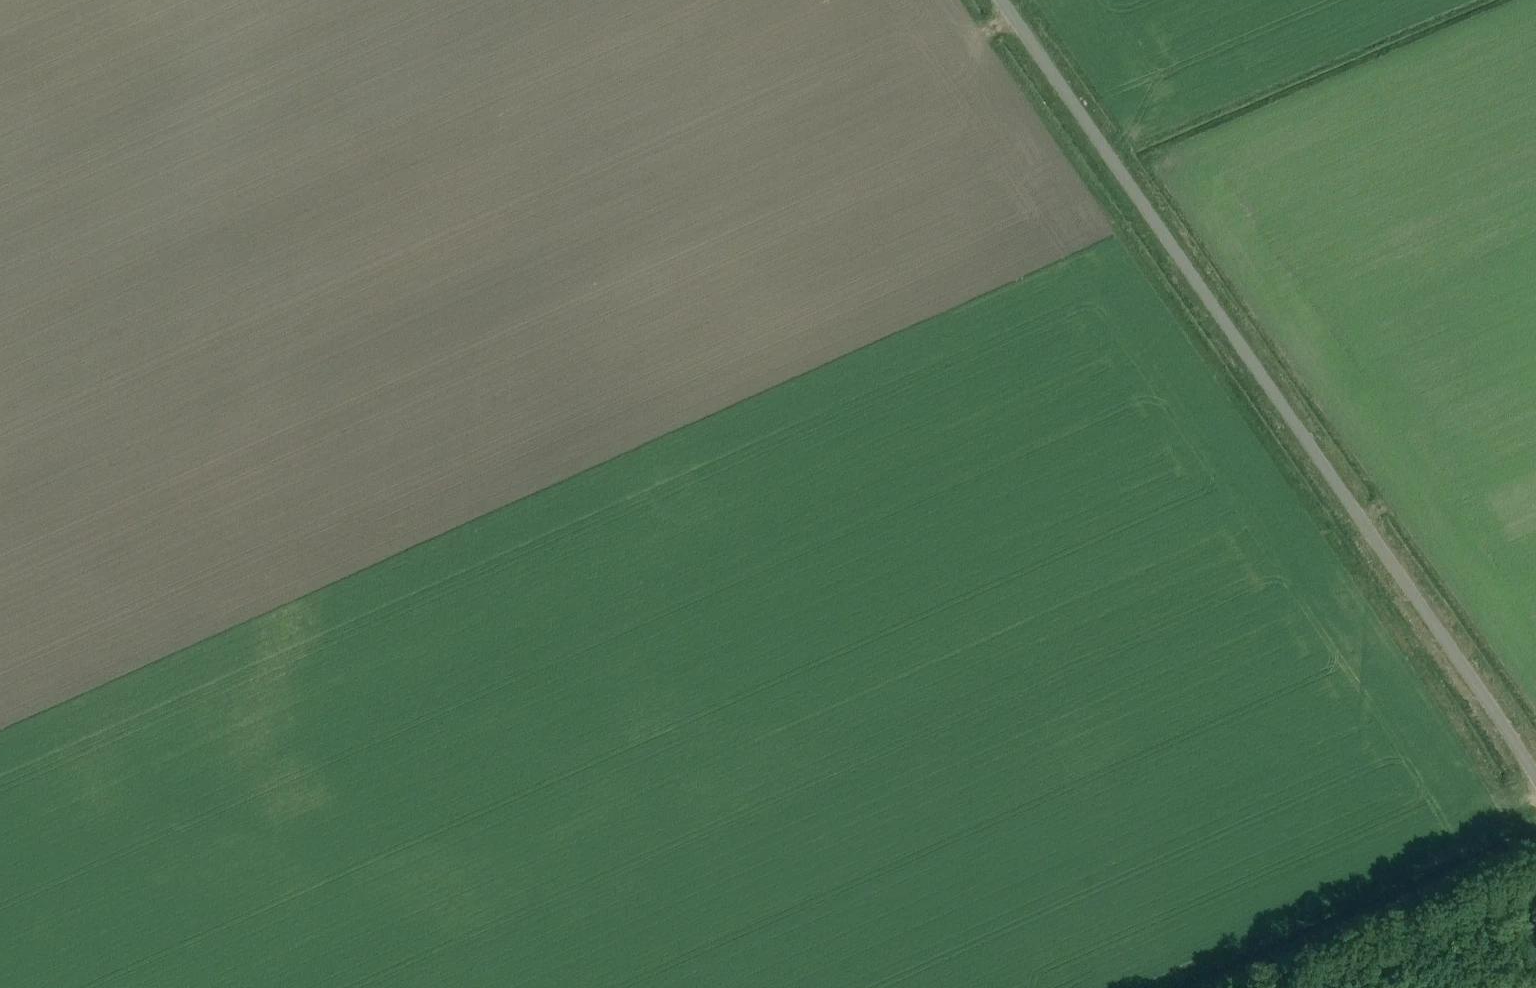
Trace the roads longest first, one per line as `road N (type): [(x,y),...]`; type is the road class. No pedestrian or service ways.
road 1 (unclassified): [(1535,777),(1003,0)]

